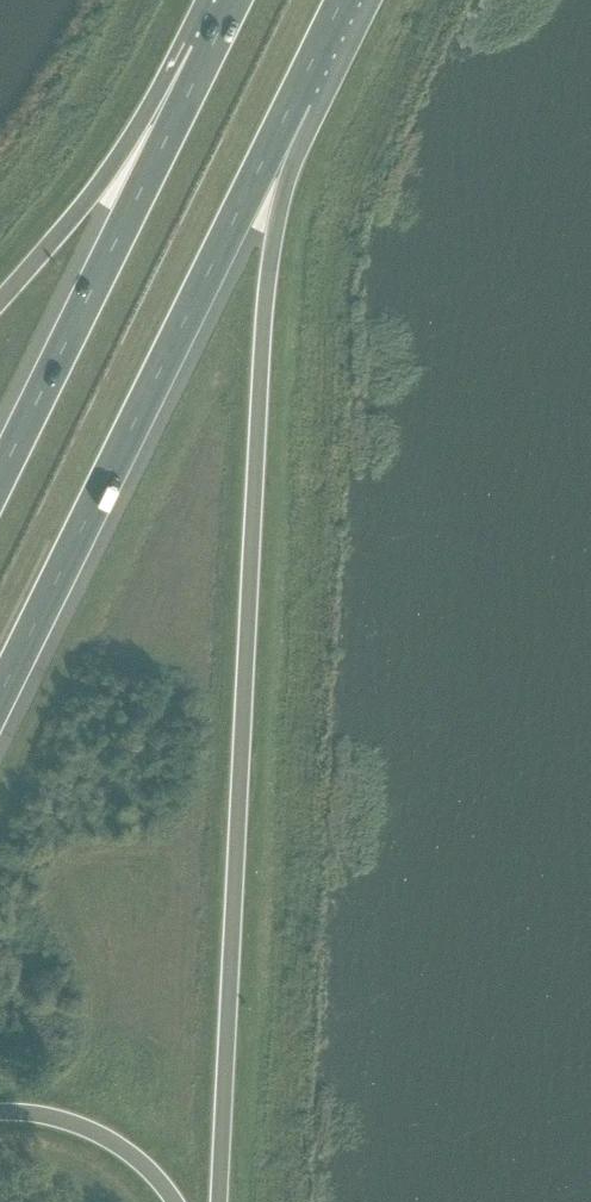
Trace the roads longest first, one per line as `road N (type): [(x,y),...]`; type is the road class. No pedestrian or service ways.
road 1 (motorway): [(219,1201),(261,365),(295,97)]
road 2 (motorway): [(0,703),(295,97)]
road 3 (motorway): [(208,55),(0,470)]
road 4 (motorway): [(208,55),(0,297)]
road 5 (motorway): [(0,1113),(54,1117),(108,1139),(175,1201)]

